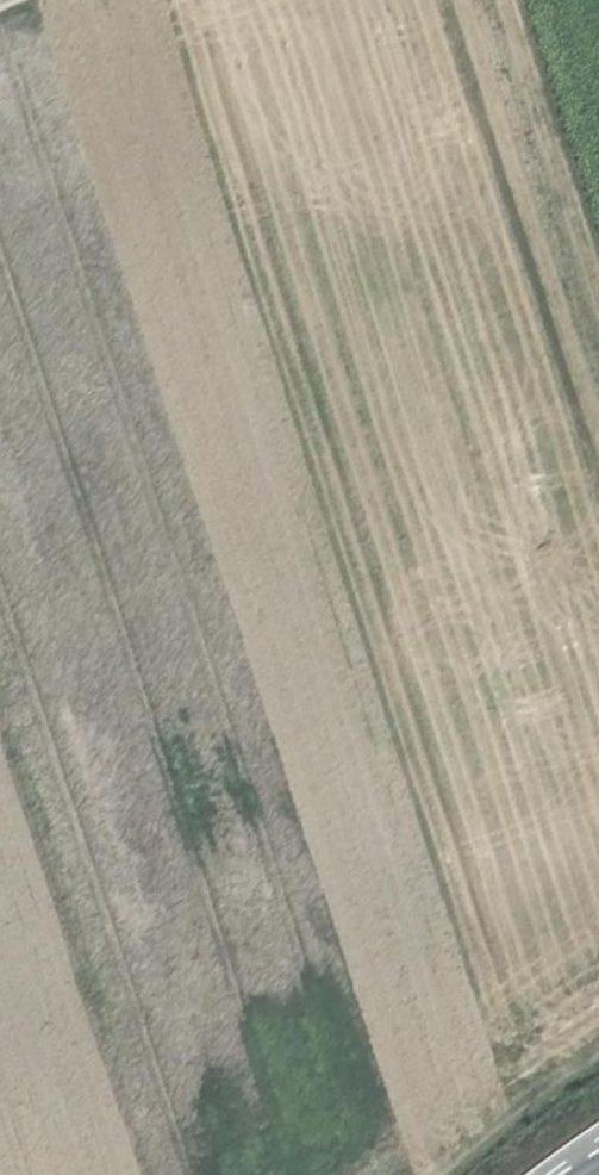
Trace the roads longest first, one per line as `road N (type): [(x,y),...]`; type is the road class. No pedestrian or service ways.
road 1 (track): [(434,1174),(598,1052)]

